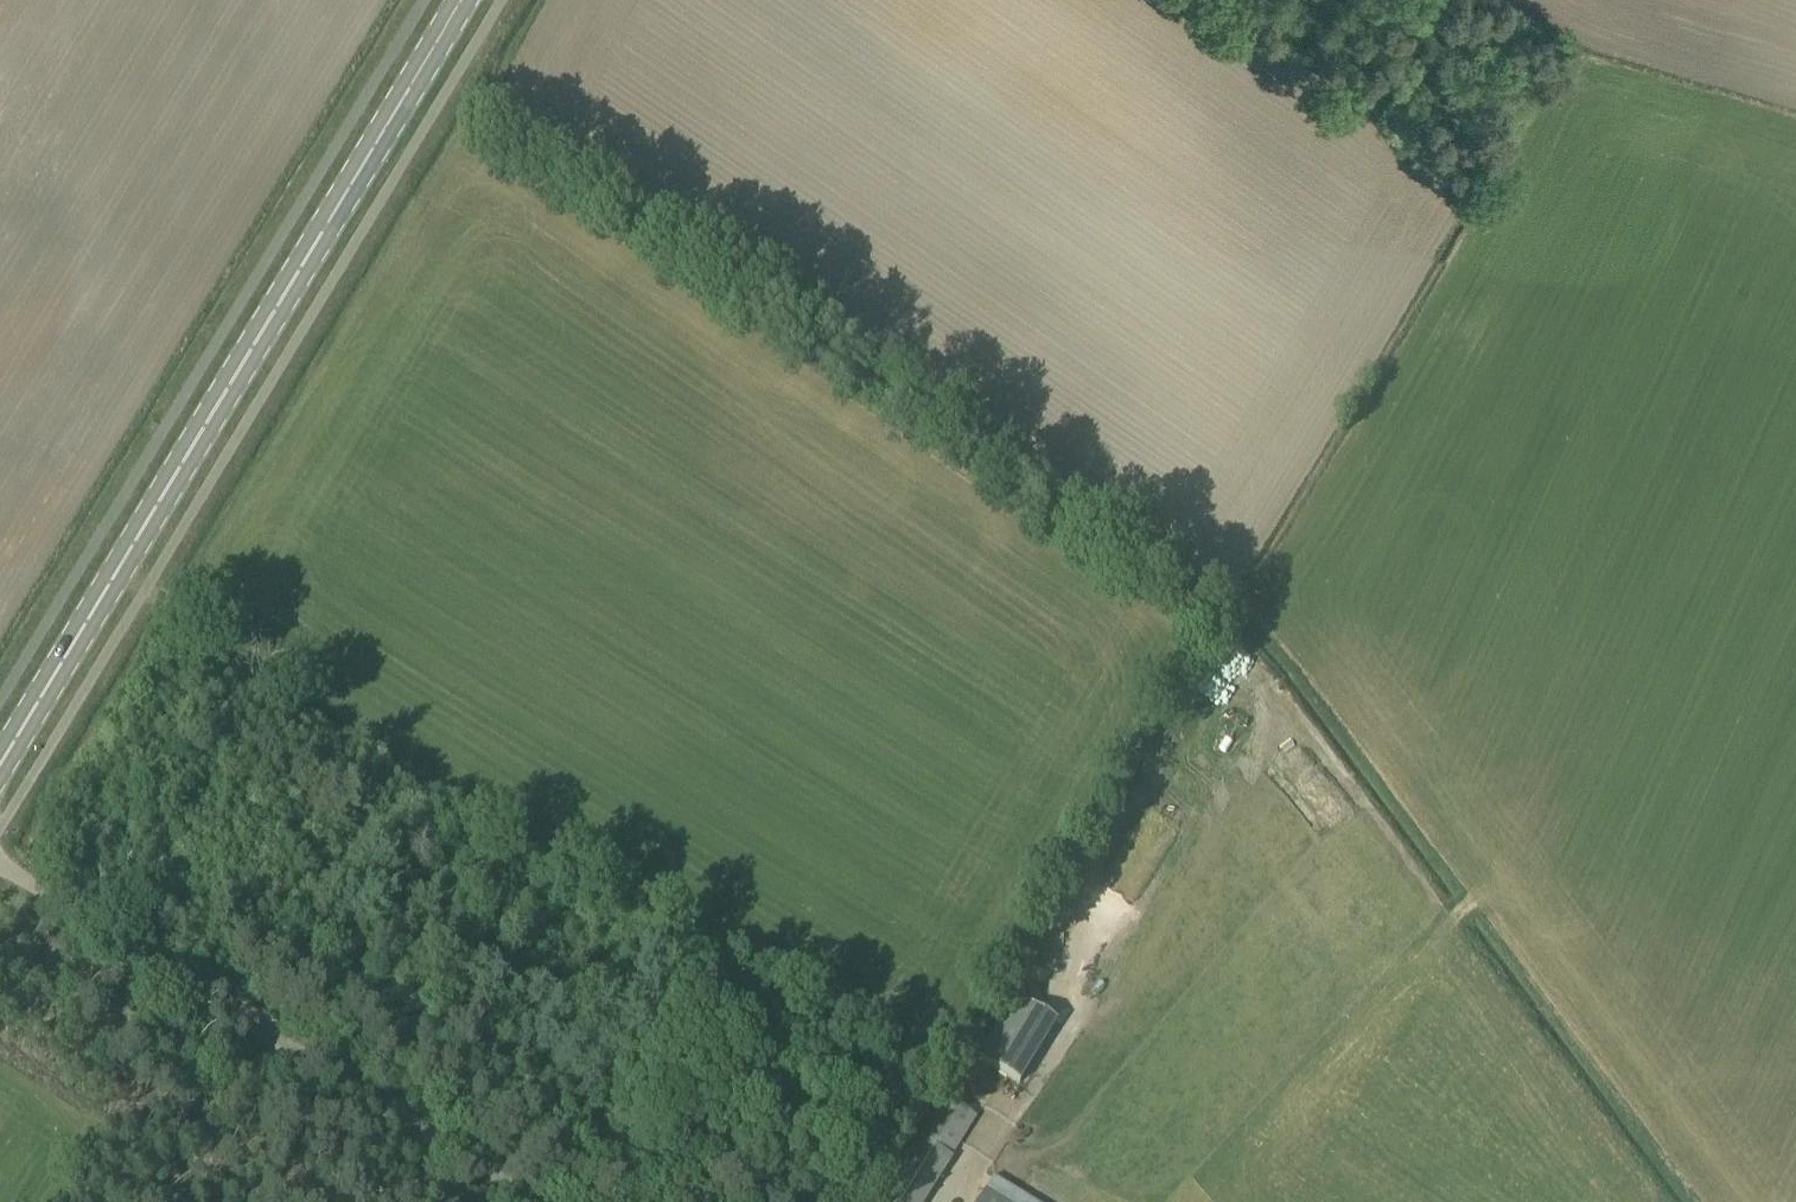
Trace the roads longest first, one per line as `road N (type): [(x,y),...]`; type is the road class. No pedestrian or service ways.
road 1 (secondary): [(0,766),(464,0)]
road 2 (unclassified): [(542,1201),(0,860)]

